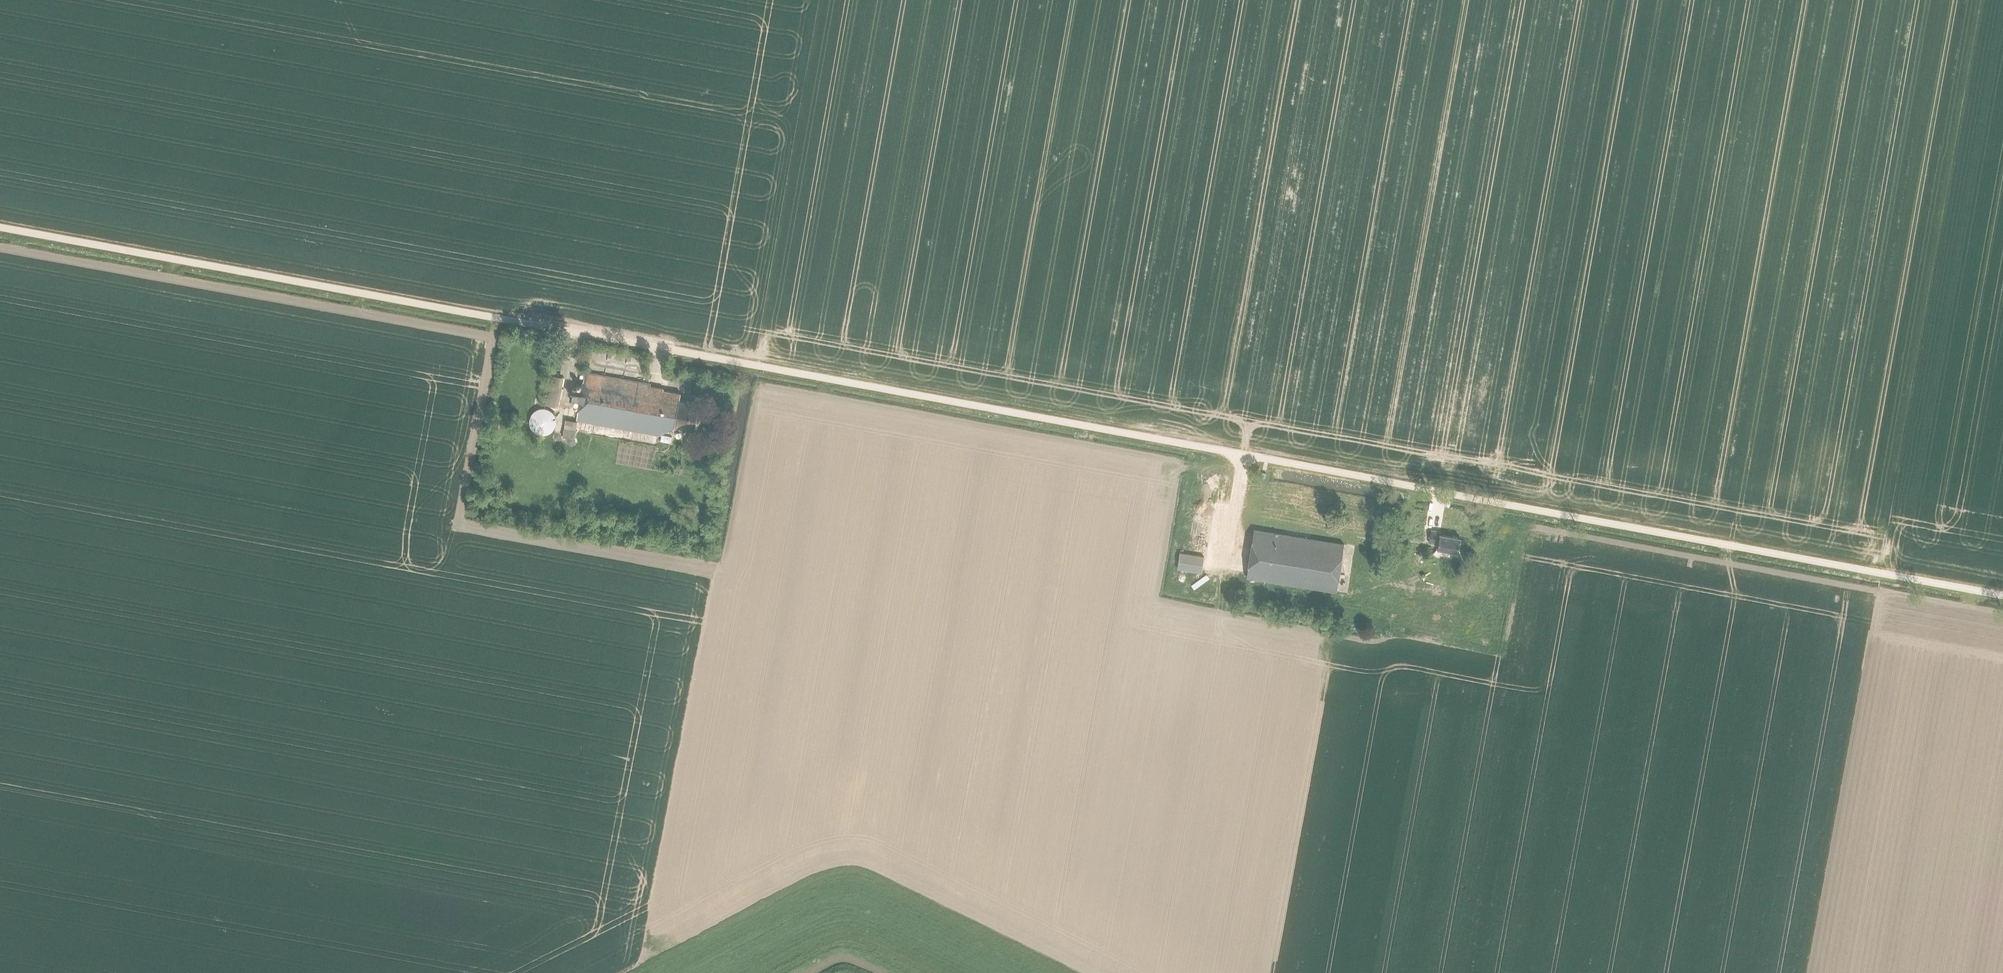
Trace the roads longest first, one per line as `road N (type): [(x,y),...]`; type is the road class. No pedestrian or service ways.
road 1 (unclassified): [(2002,596),(0,229)]

